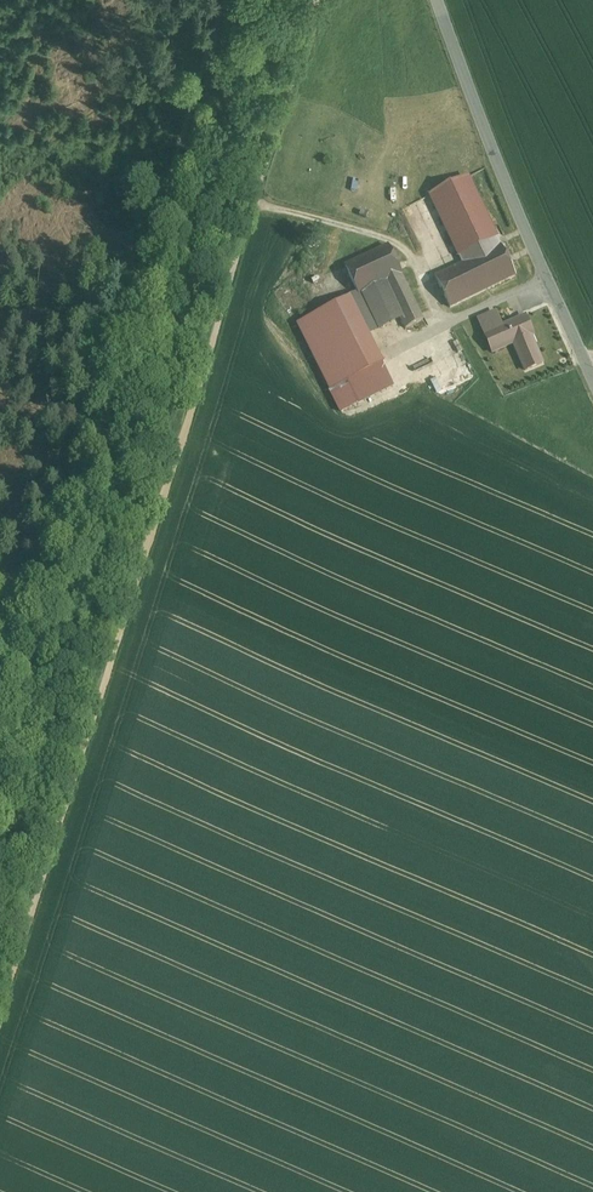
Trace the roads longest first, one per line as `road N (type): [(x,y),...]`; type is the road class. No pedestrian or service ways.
road 1 (track): [(319,0),(0,999)]
road 2 (track): [(241,0),(0,754)]
road 3 (unclassified): [(437,0),(496,161),(592,380)]

